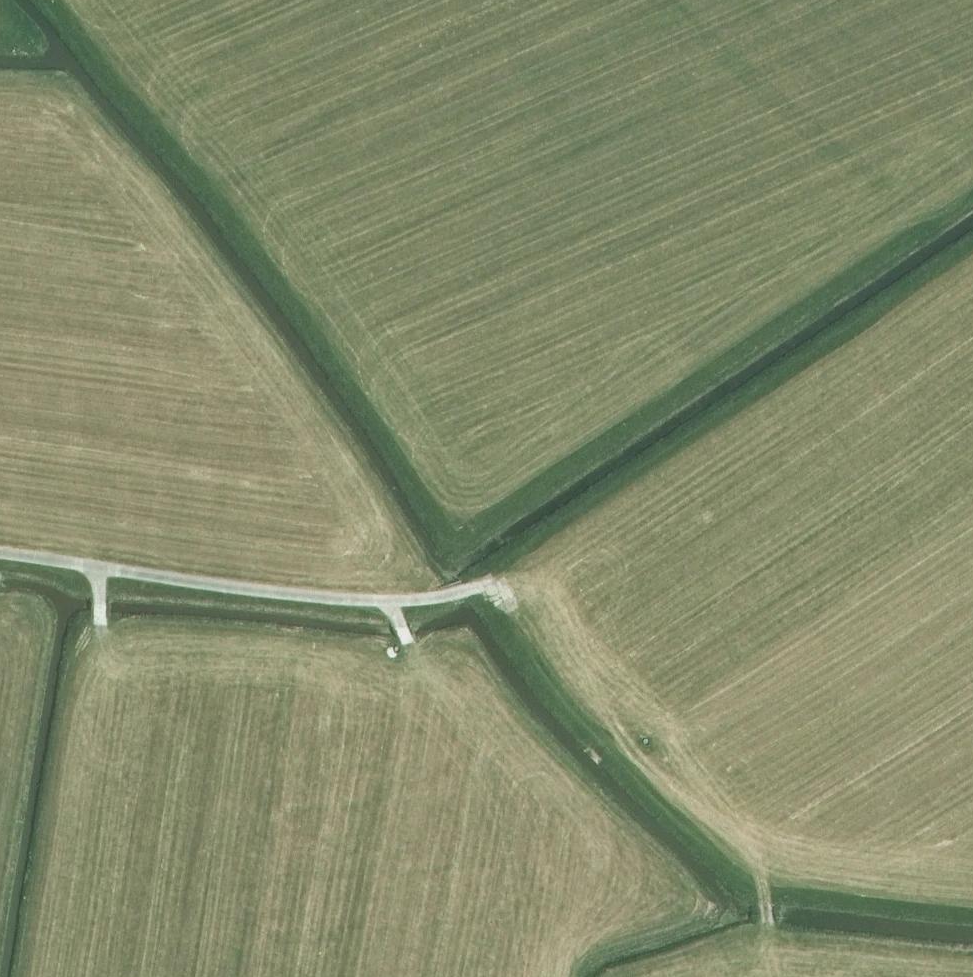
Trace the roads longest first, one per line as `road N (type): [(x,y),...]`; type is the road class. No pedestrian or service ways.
road 1 (track): [(0,553),(355,600),(432,598),(490,583),(506,601)]

